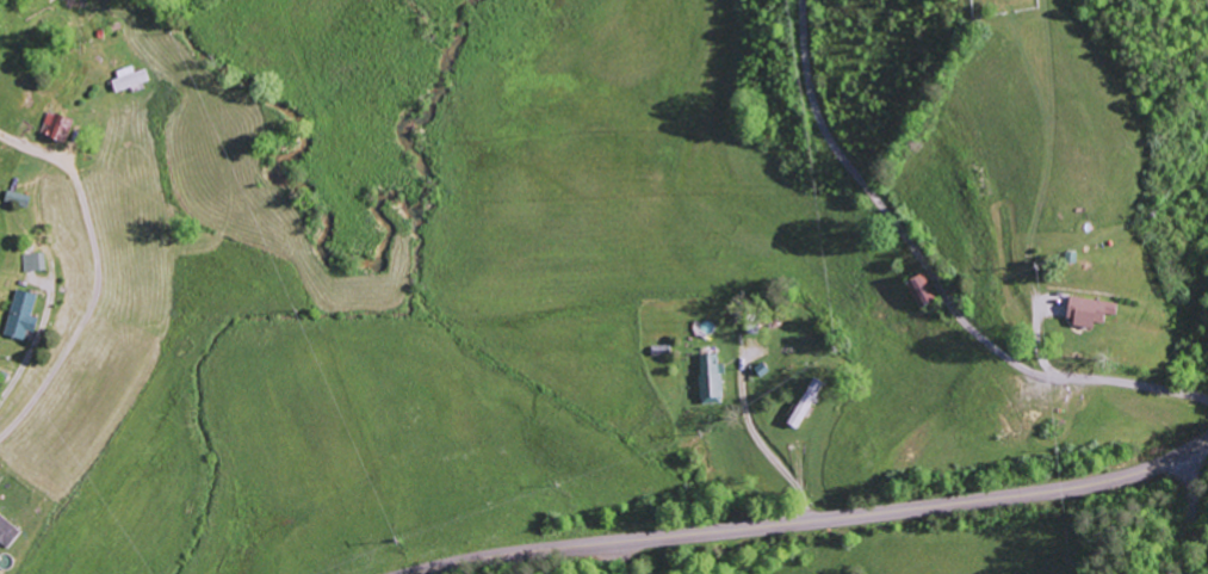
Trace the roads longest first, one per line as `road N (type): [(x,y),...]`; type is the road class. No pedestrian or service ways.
road 1 (secondary): [(1207,438),(1145,471),(1054,492),(428,573)]
road 2 (residential): [(1207,402),(1123,381),(1029,374),(965,327),(822,131),(807,88),(800,0)]
road 3 (residential): [(1189,451),(1190,573)]

